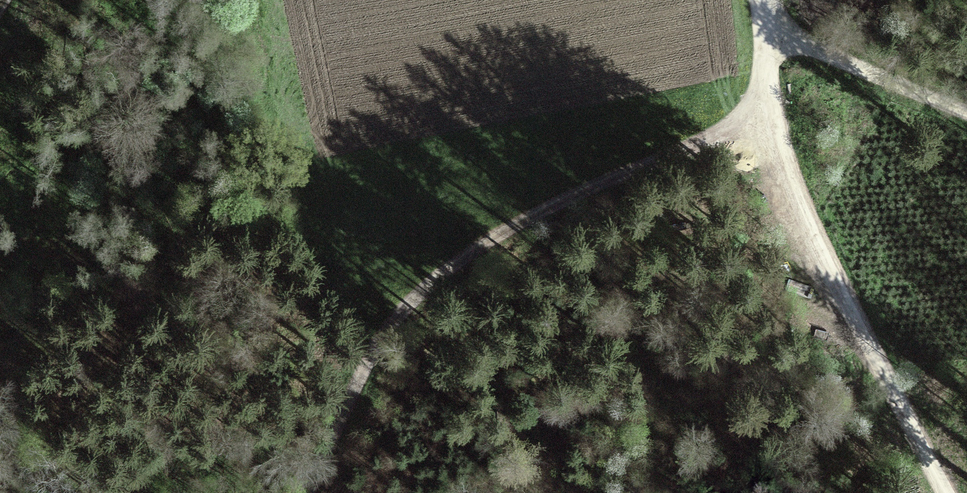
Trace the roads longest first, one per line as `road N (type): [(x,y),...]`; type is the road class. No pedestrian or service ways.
road 1 (track): [(780,127),(581,187),(451,259),(353,385),(311,492)]
road 2 (track): [(948,492),(792,216),(758,0)]
road 3 (track): [(761,20),(966,112)]

